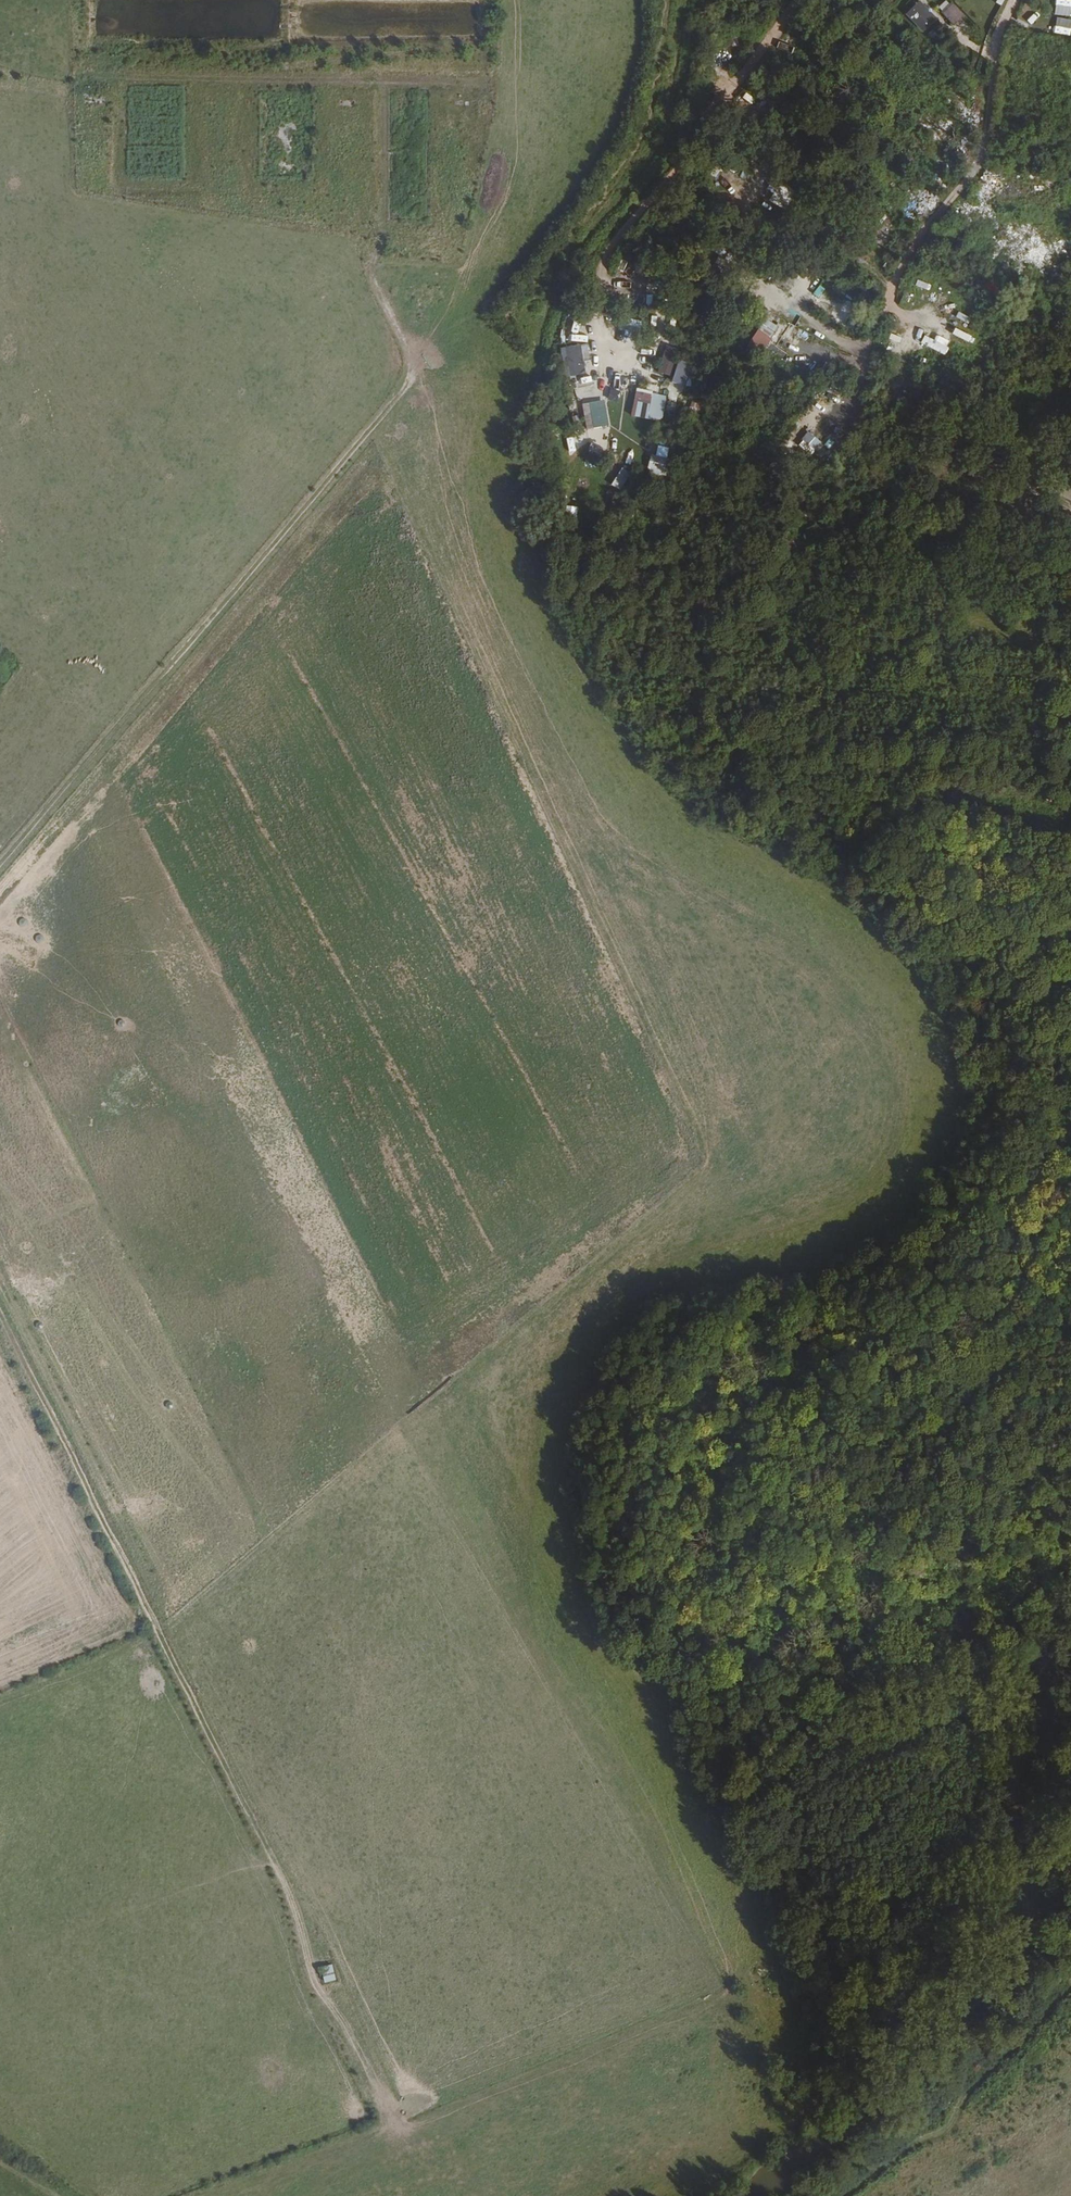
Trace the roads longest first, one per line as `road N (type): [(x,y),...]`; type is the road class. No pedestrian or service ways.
road 1 (track): [(383,82),(381,239),(369,266),(417,372),(0,864)]
road 2 (track): [(331,2006),(314,1988),(290,1897),(0,1327)]
road 3 (unclassified): [(619,365),(601,314),(603,264),(800,0)]
road 4 (unclassified): [(860,362),(886,288),(983,157),(994,52),(1013,0)]

